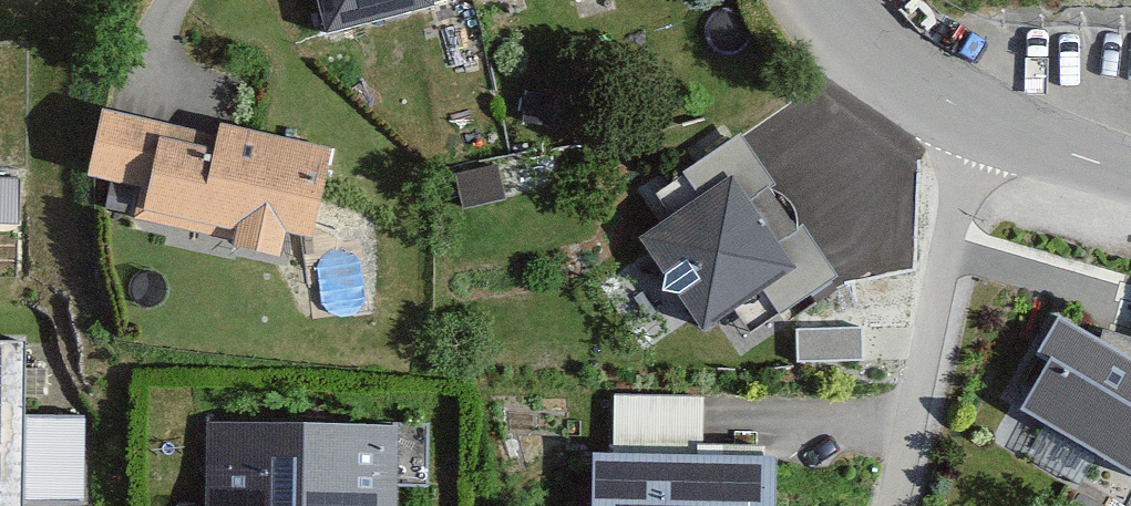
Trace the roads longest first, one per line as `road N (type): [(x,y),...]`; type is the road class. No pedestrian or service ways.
road 1 (residential): [(902,505),(975,127)]
road 2 (tertiary): [(975,127),(910,86),(841,0)]
road 3 (tertiary): [(1130,178),(975,127)]

